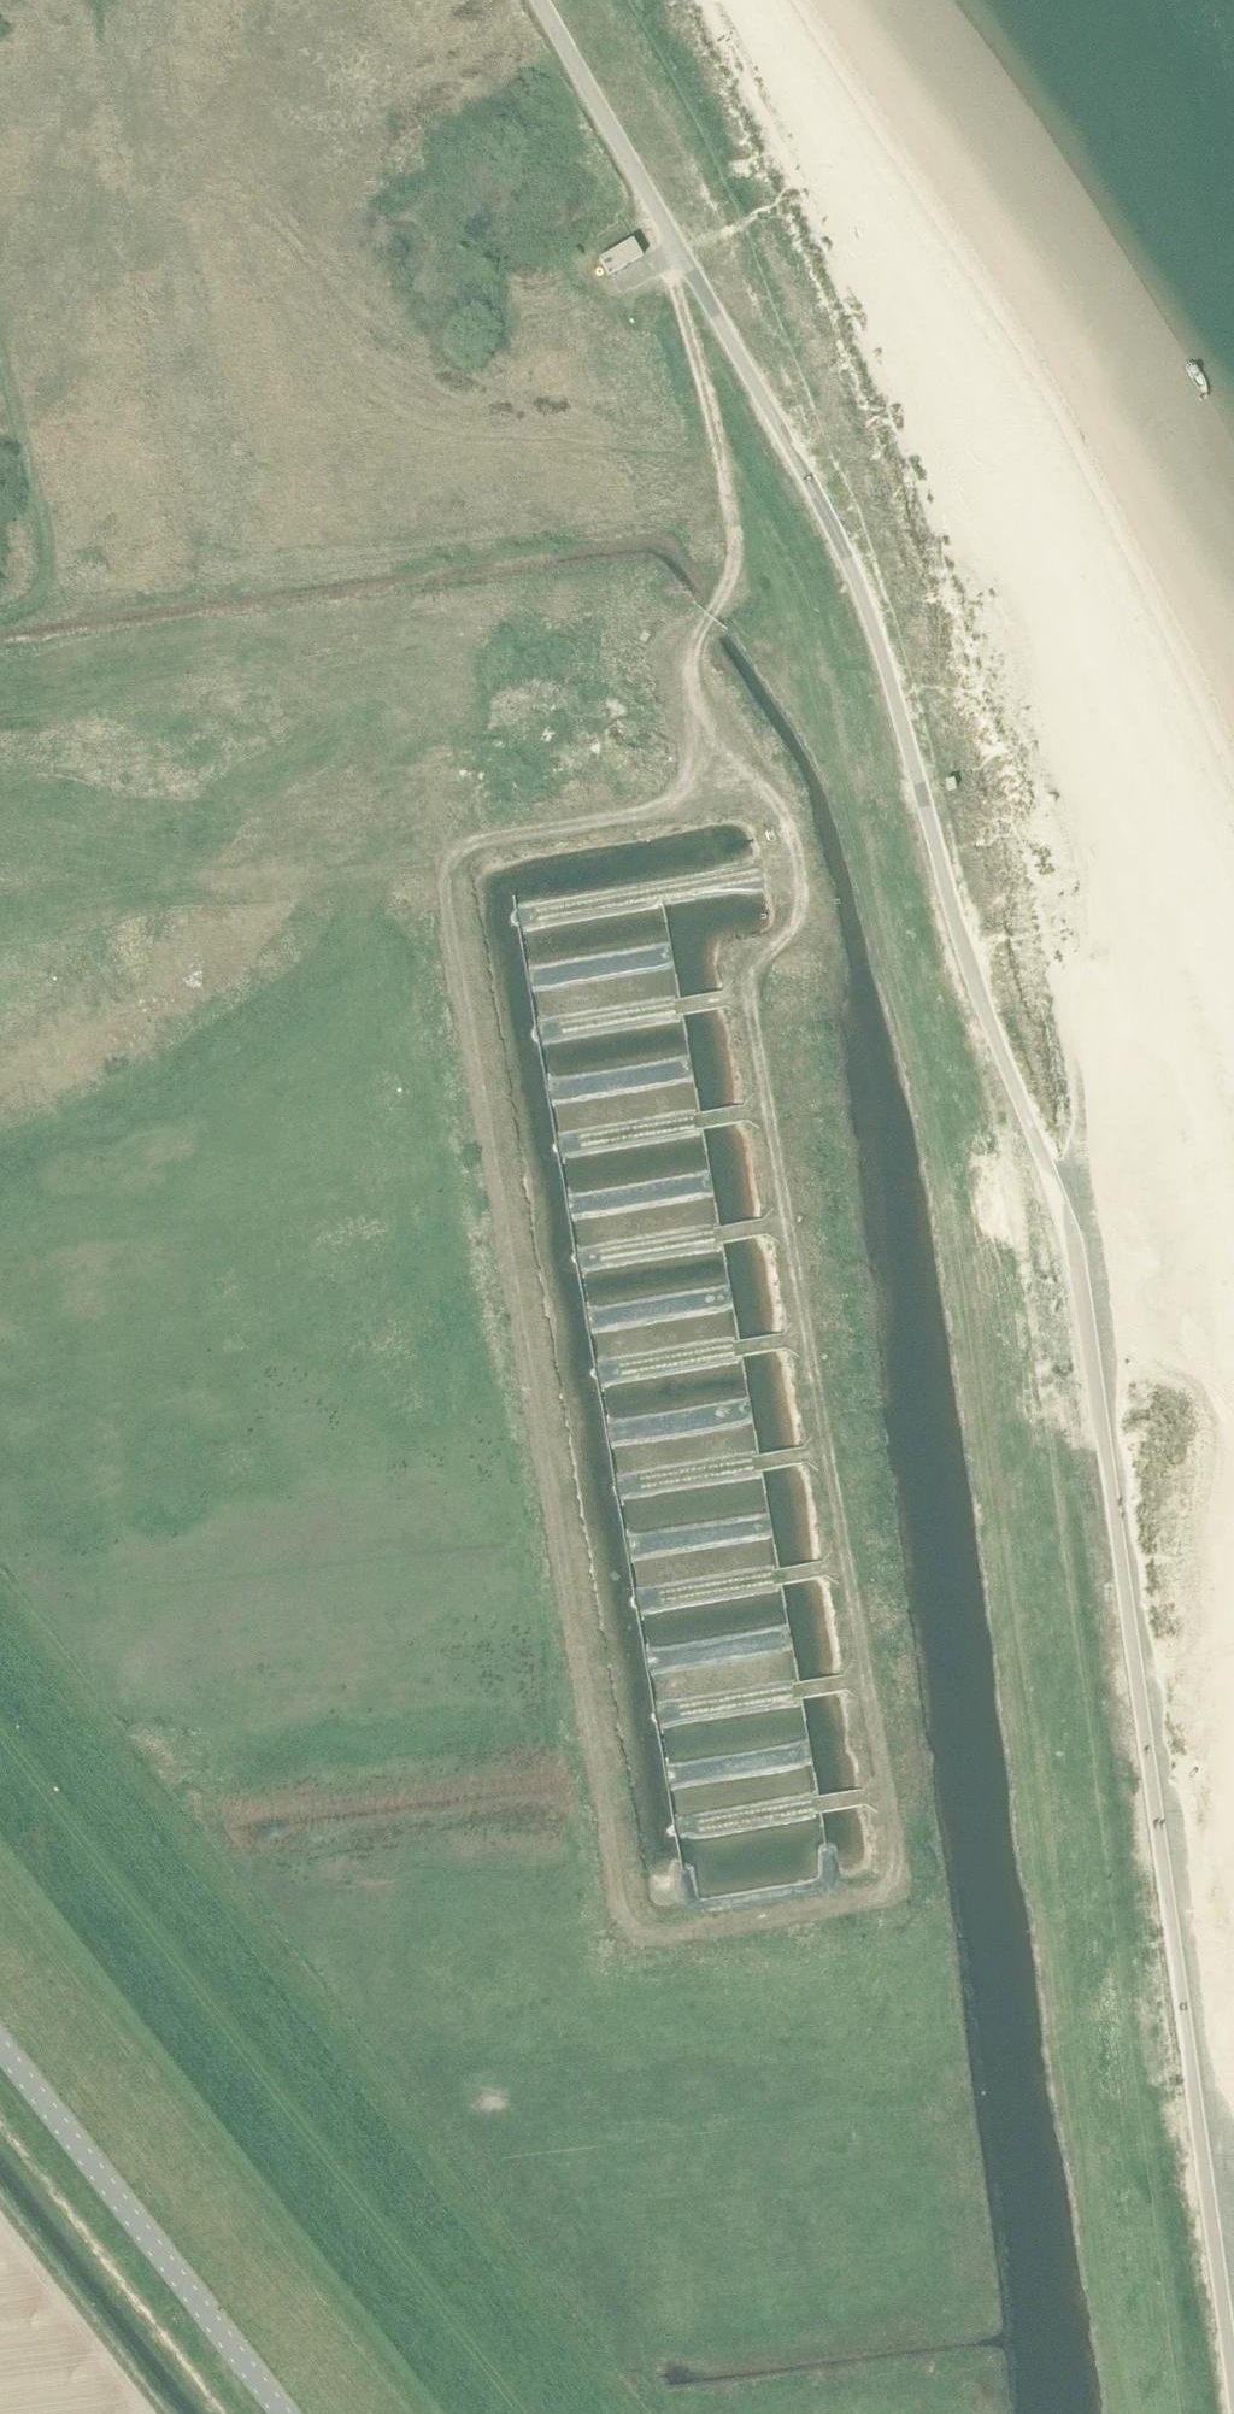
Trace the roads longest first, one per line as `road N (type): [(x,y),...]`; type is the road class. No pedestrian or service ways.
road 1 (unclassified): [(1233,2386),(1076,1247),(973,965),(888,668),(839,537),(540,0)]
road 2 (unclassified): [(281,2413),(0,2047)]
road 3 (track): [(0,343),(47,557),(45,585),(30,606),(0,616)]

